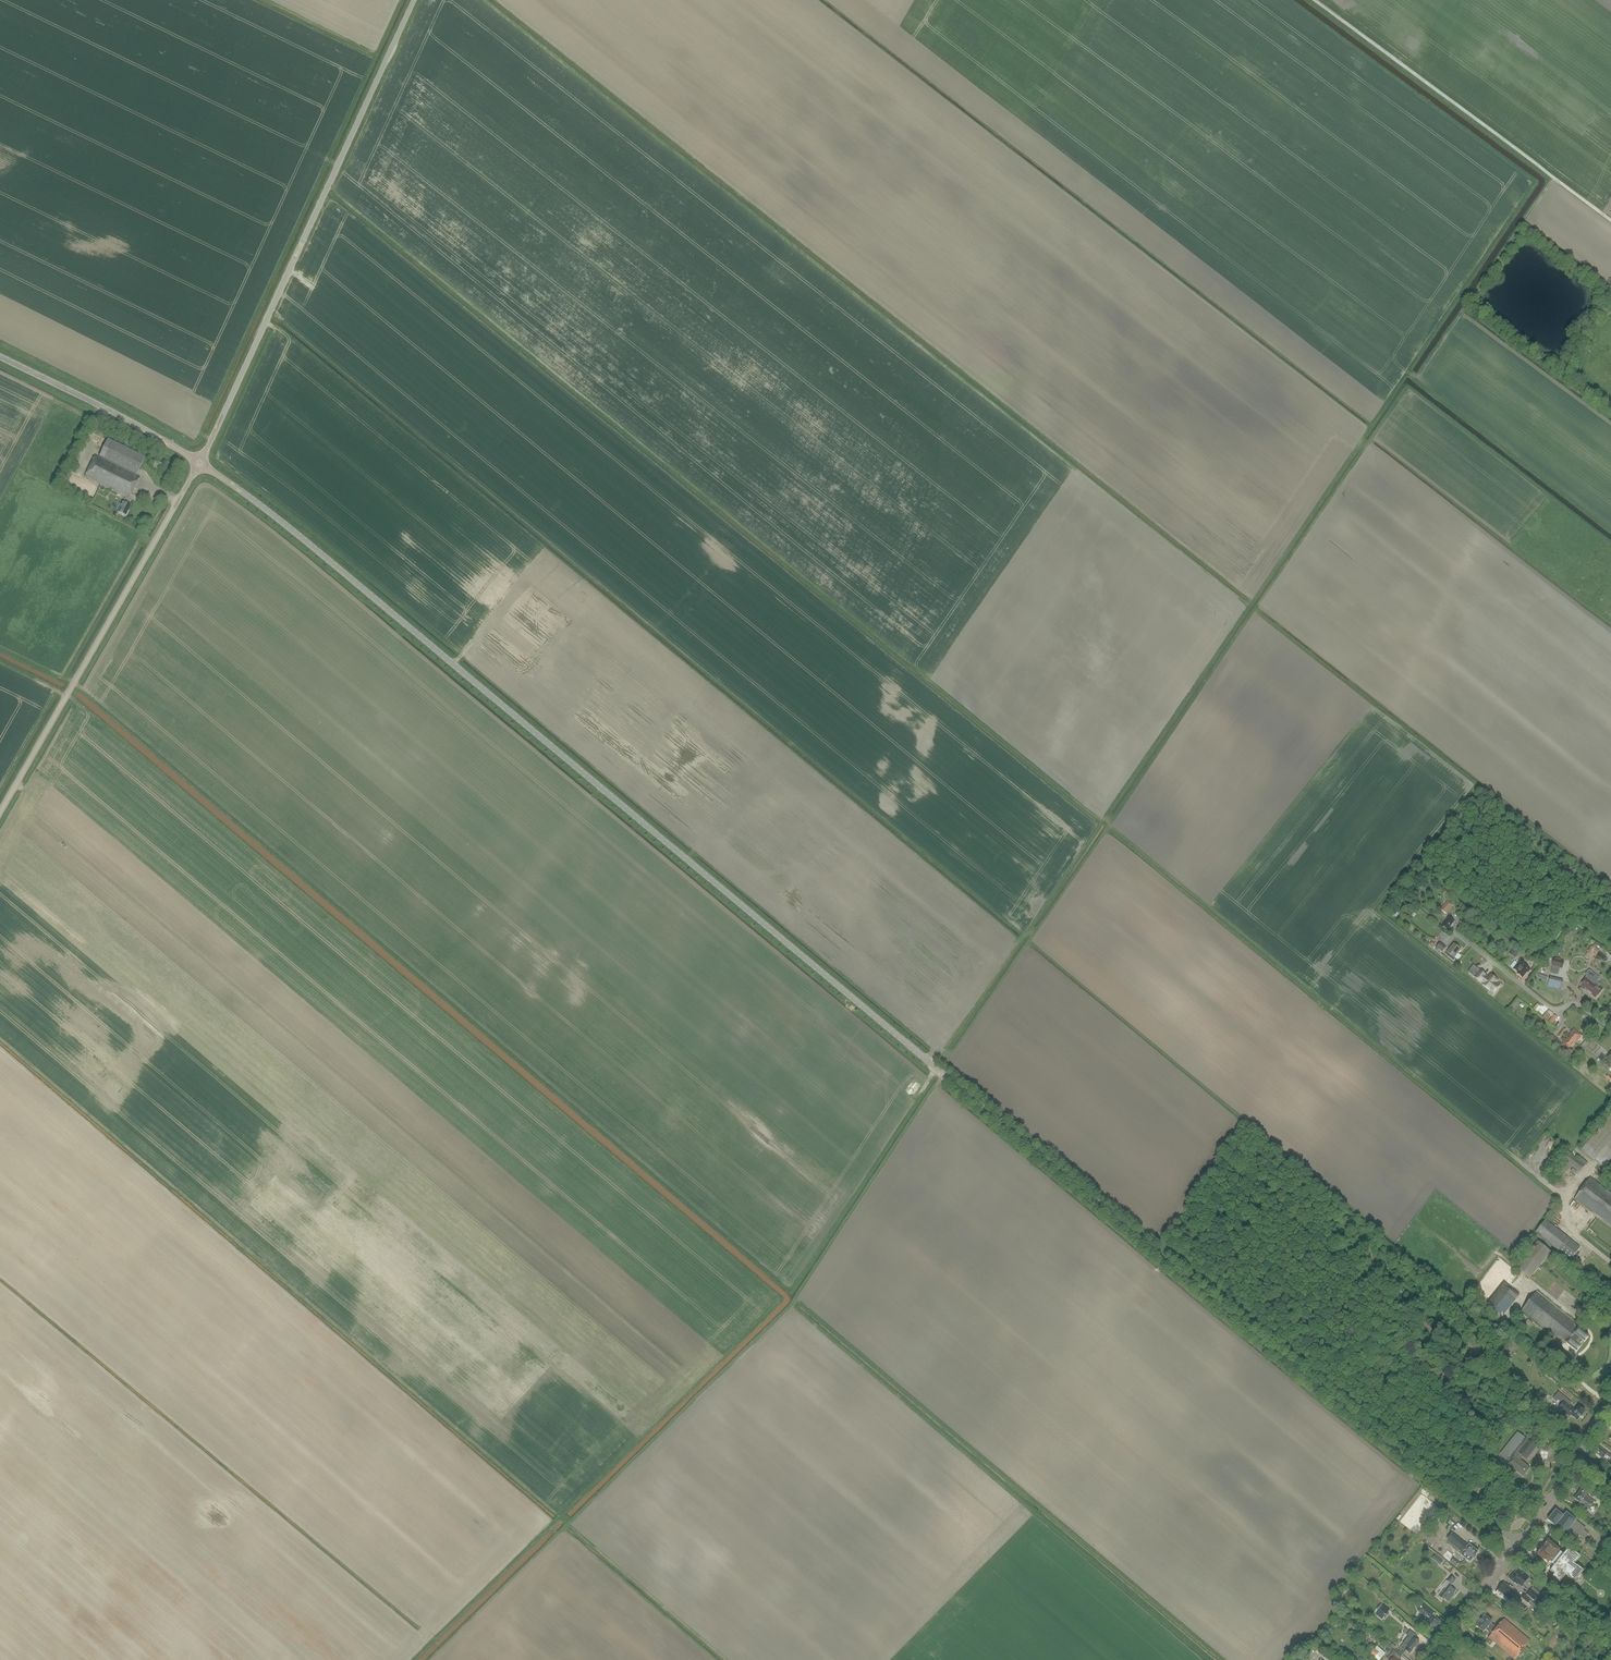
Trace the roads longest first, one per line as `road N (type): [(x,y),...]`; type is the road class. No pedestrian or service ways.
road 1 (tertiary): [(1517,1547),(201,462)]
road 2 (unclassified): [(201,462),(414,0)]
road 3 (unclassified): [(0,812),(201,462)]
road 4 (tertiary): [(201,462),(0,357)]
road 5 (residential): [(1610,1032),(1578,1006),(1560,1012),(1458,935)]
road 6 (secondary): [(1517,1547),(1610,1400)]
road 7 (secondary): [(1433,1659),(1517,1547)]

